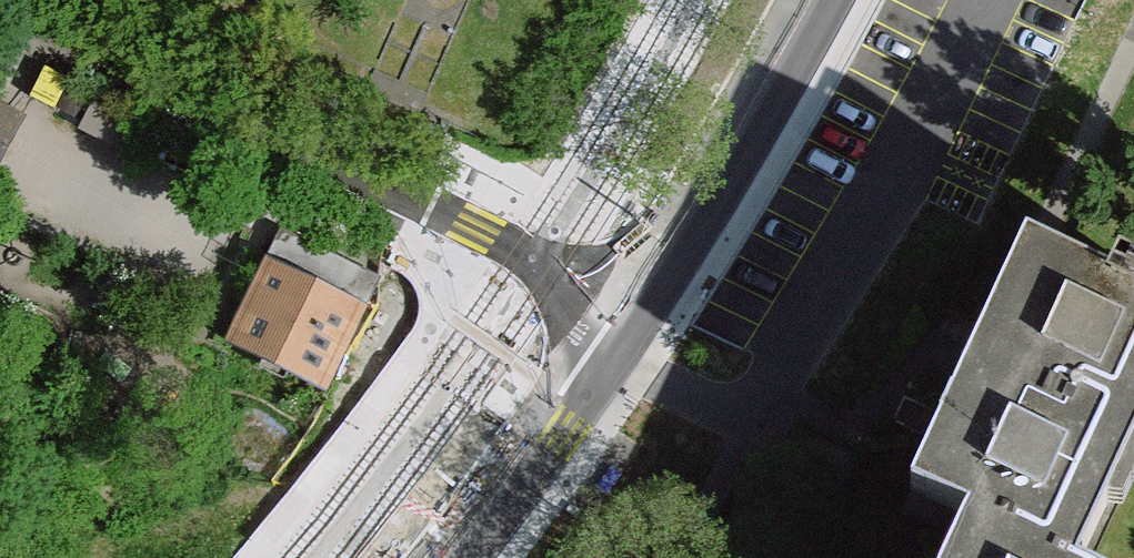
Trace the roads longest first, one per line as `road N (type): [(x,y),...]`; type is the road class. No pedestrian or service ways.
road 1 (residential): [(0,3),(476,227),(632,314)]
road 2 (tertiary): [(819,0),(632,314)]
road 3 (tertiary): [(632,314),(459,557)]

